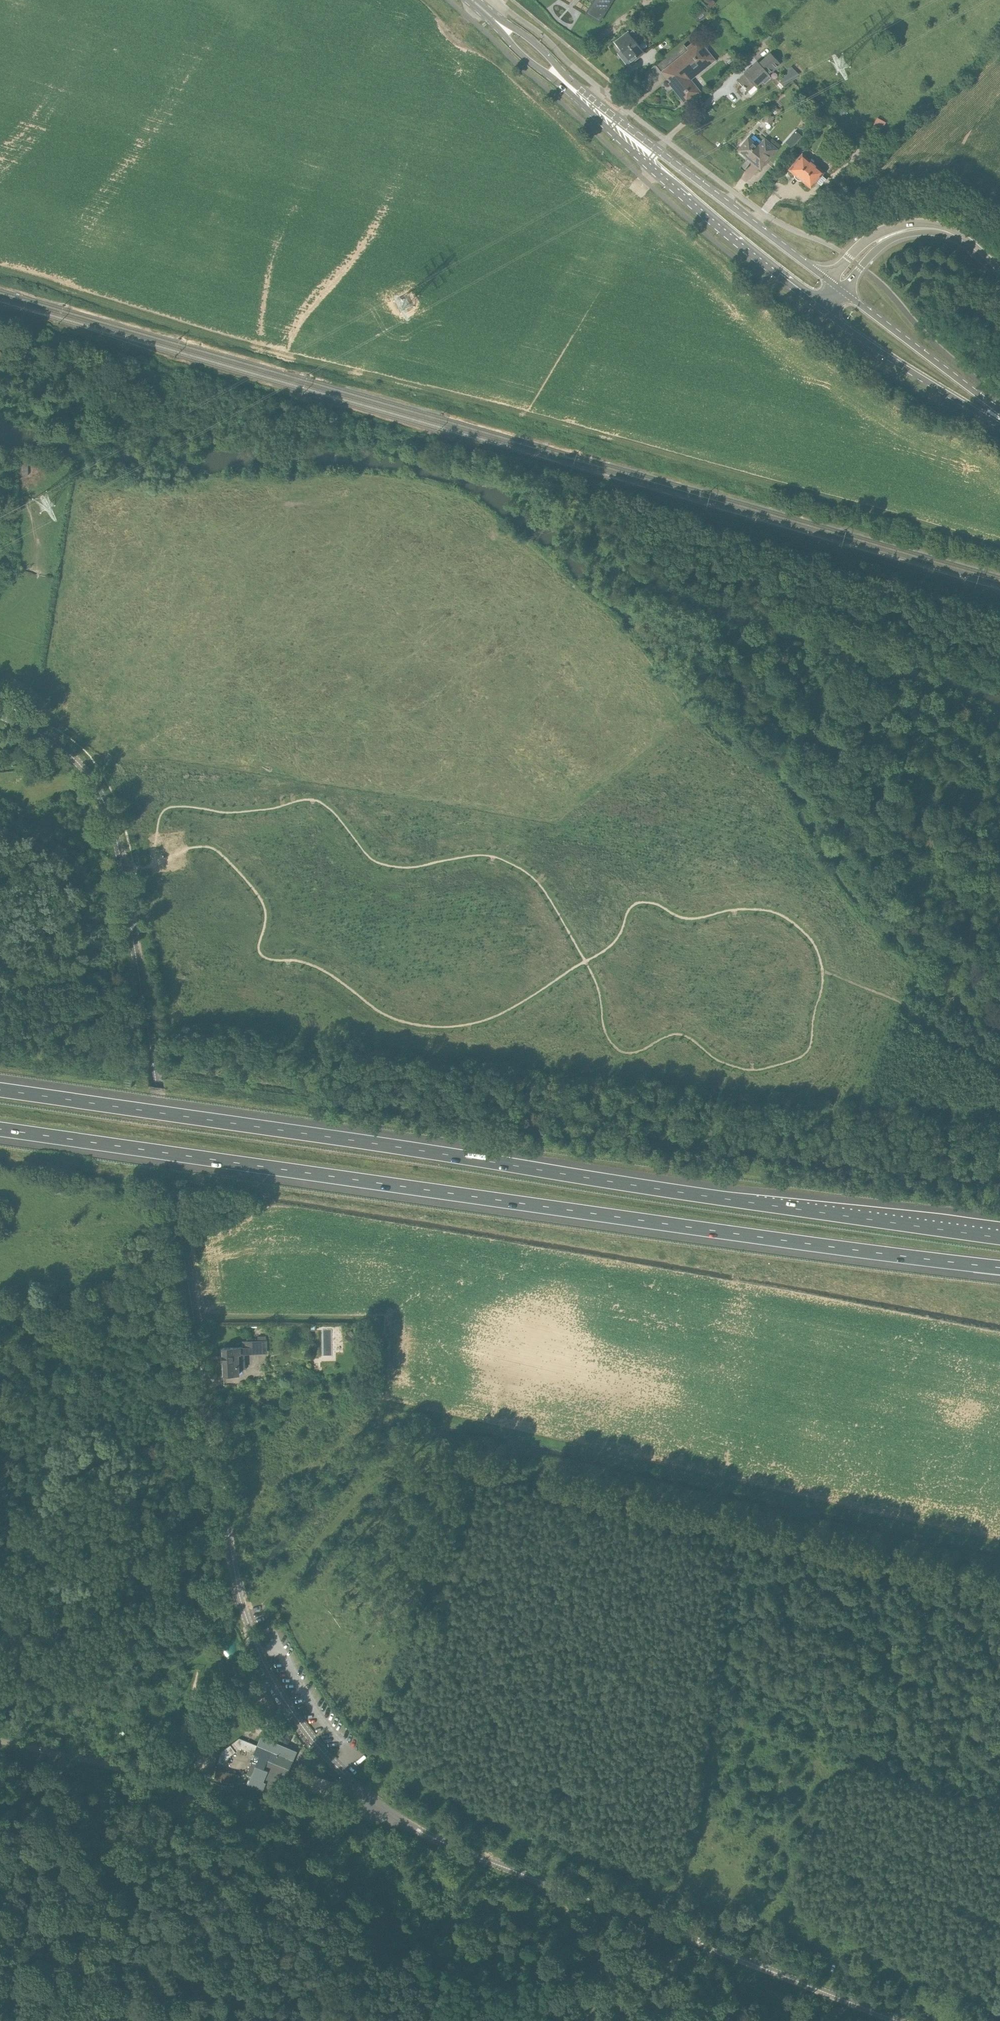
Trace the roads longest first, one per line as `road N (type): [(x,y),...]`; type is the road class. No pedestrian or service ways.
road 1 (unclassified): [(387,1810),(341,1772),(297,1718),(242,1605),(108,814),(71,755),(0,715)]
road 2 (motorway): [(999,1237),(0,1090)]
road 3 (motorway): [(0,1130),(999,1268)]
road 4 (track): [(246,1616),(374,1485),(442,1461),(999,1589)]
road 5 (unclassified): [(899,2020),(506,1868),(387,1810)]
road 6 (unclassified): [(387,1810),(324,1812),(0,1741)]
road 7 (tertiary): [(837,287),(680,166),(647,151)]
road 8 (tertiary): [(647,151),(689,199),(820,305)]
road 9 (tertiary): [(820,305),(957,399),(999,417)]
road 10 (tertiary): [(999,417),(837,287)]
road 11 (tertiary): [(999,275),(954,234),(927,228),(875,244),(837,287)]
road 12 (track): [(191,1300),(0,1342)]

